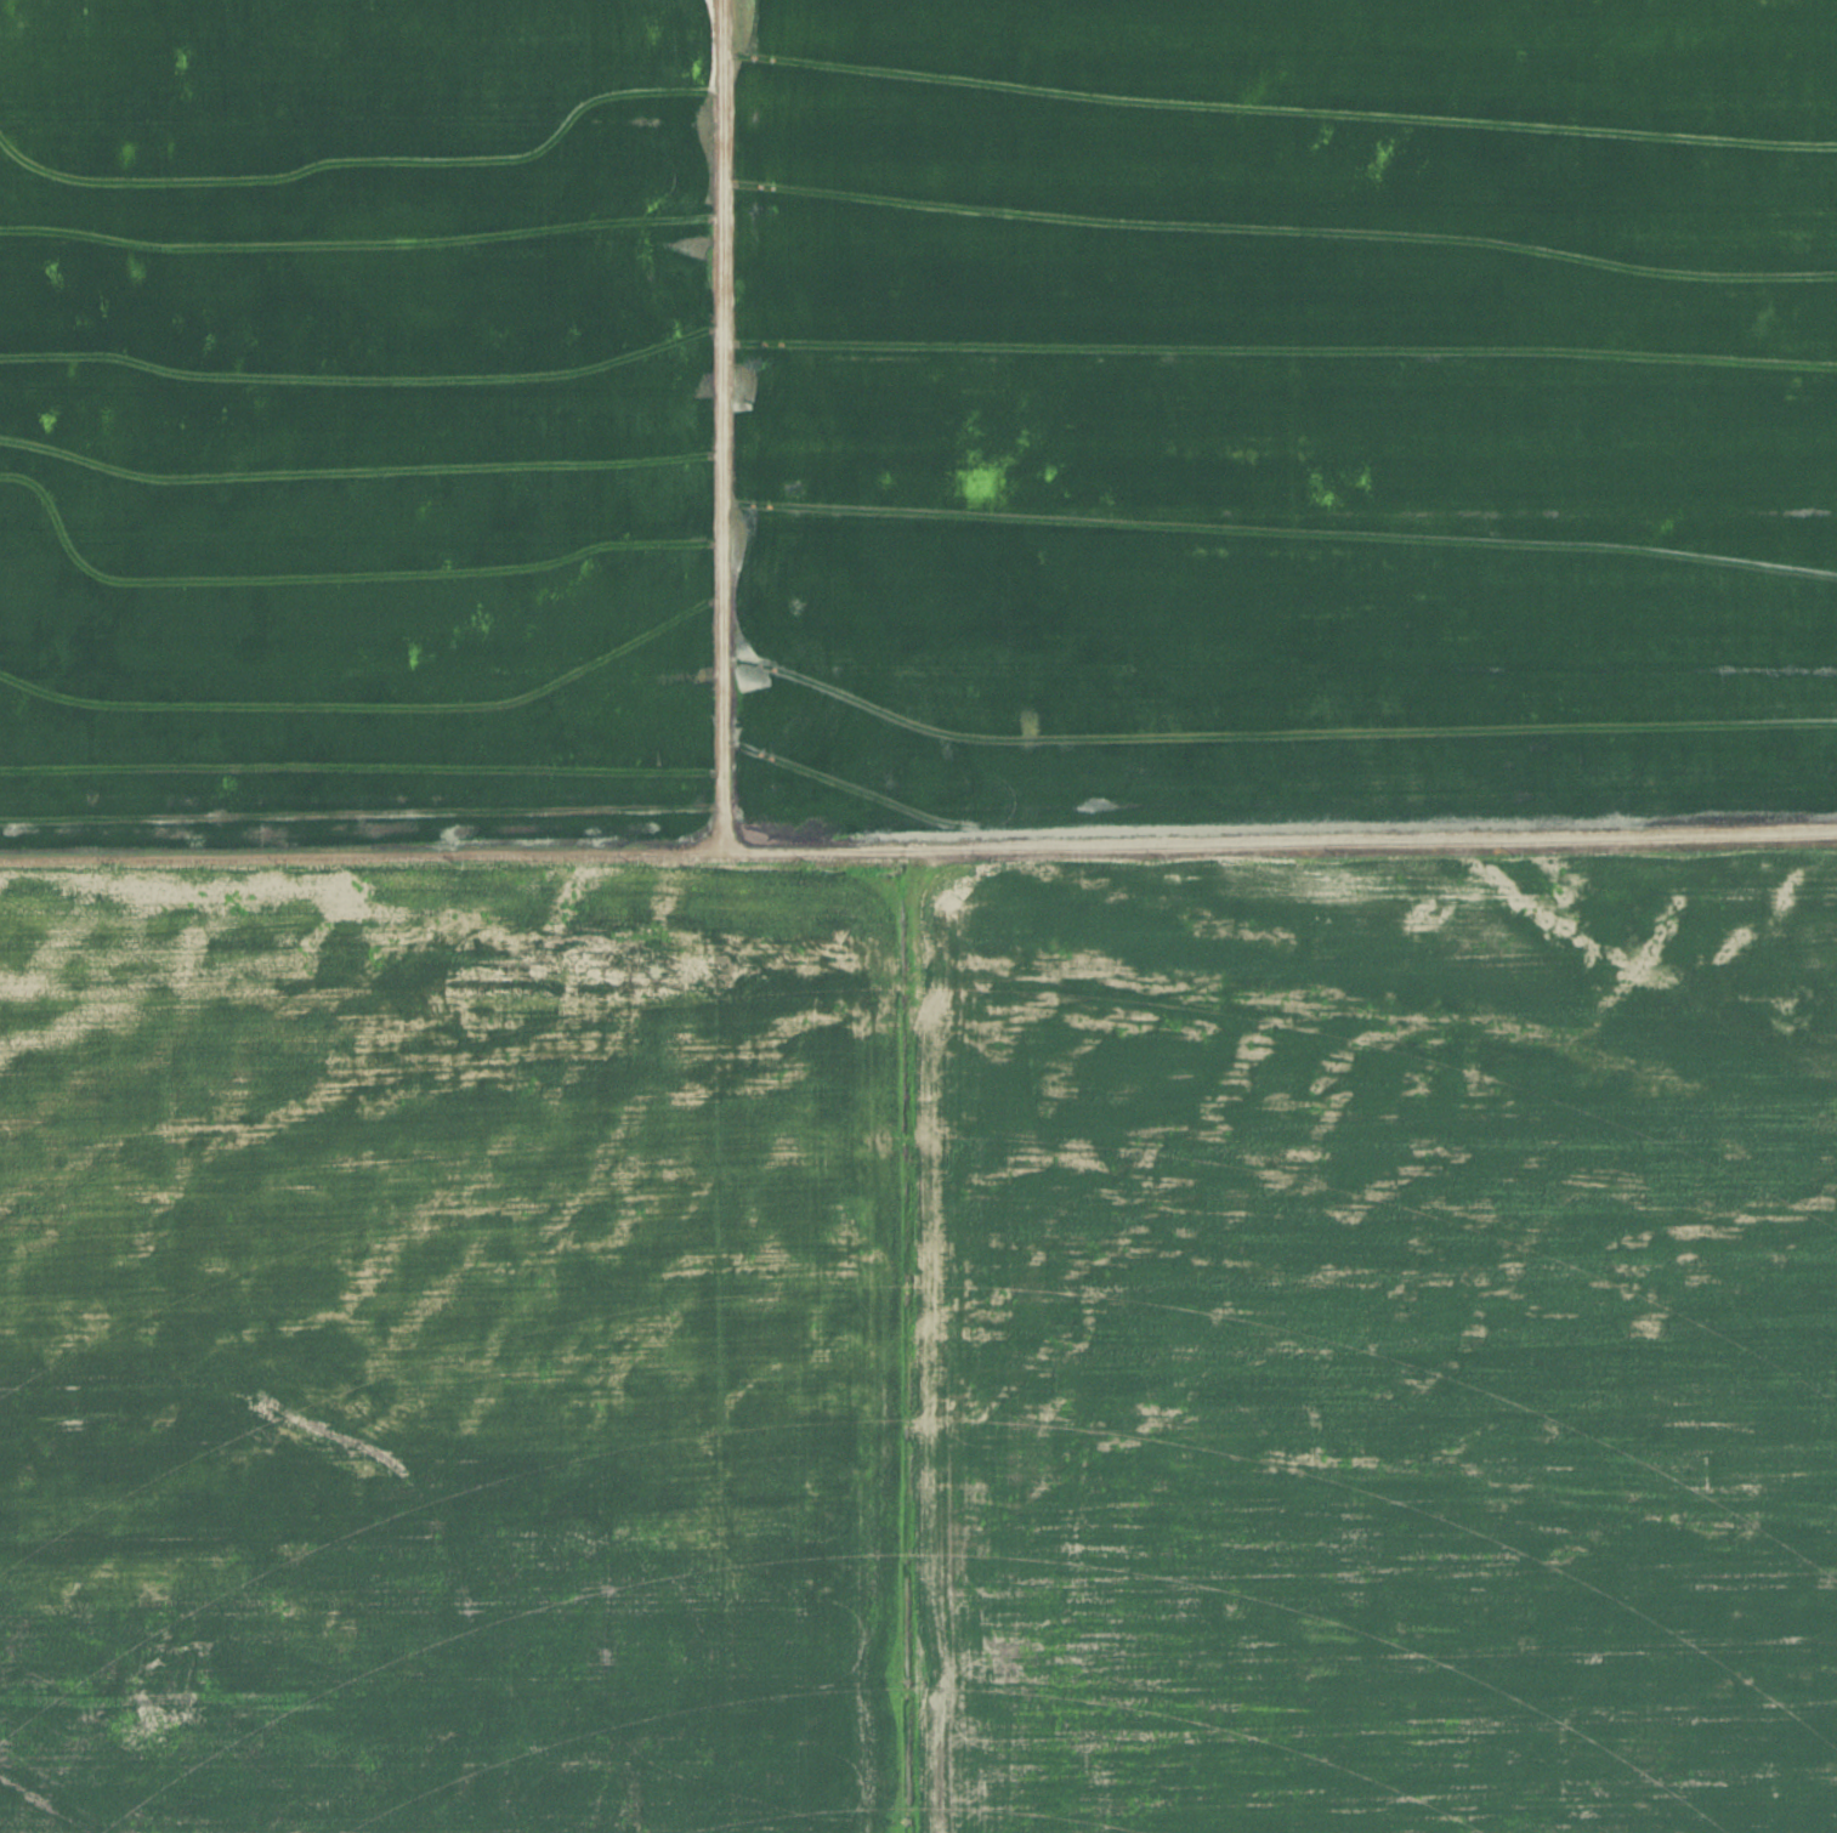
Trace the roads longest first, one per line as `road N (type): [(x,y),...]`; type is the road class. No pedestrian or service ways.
road 1 (residential): [(0,1003),(680,1015),(691,1136),(706,1832)]

